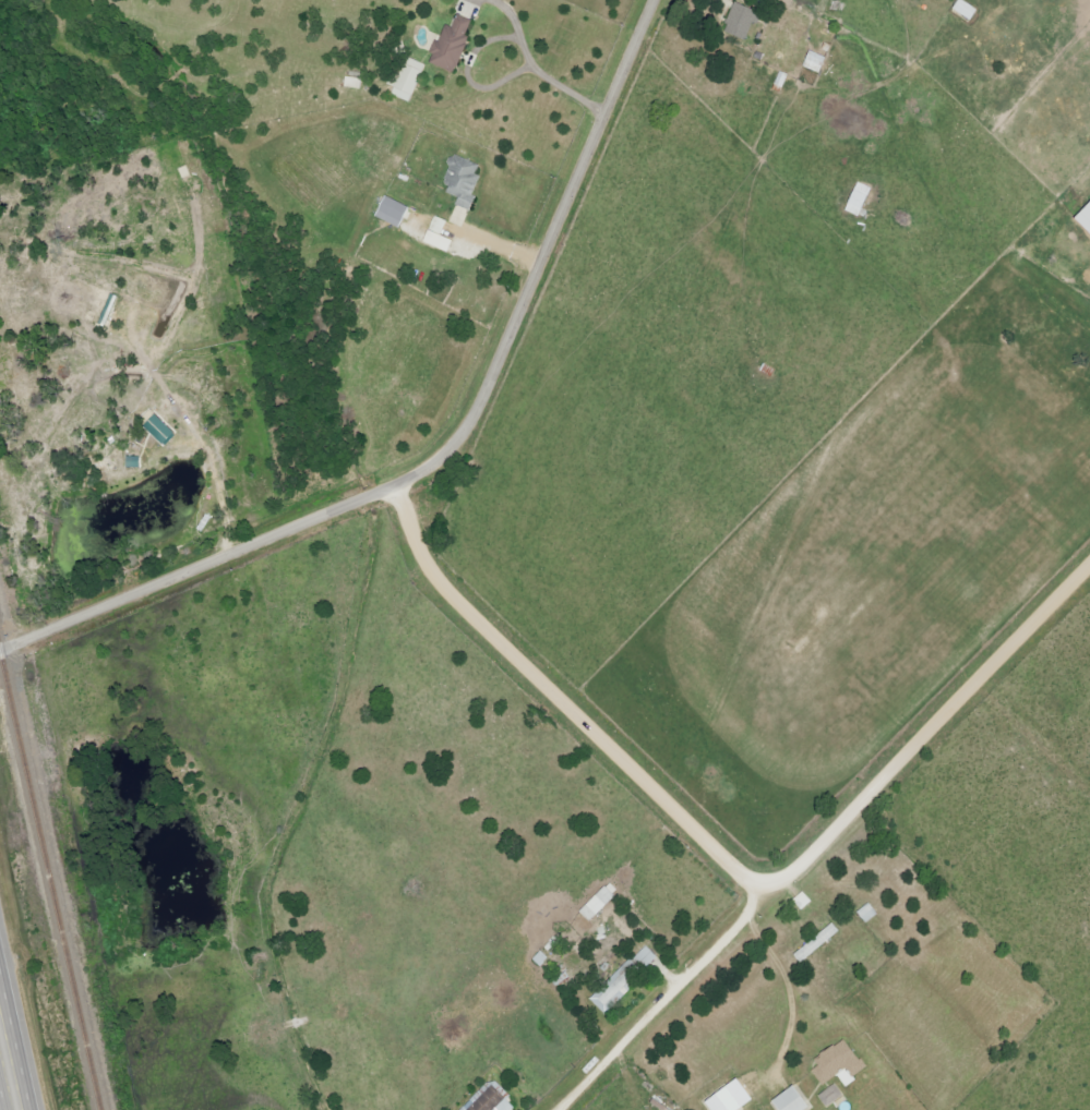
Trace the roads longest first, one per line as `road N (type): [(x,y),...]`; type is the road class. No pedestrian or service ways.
road 1 (residential): [(400,485),(429,557),(451,588),(758,892),(790,879),(819,850),(1089,565)]
road 2 (residential): [(0,651),(400,485),(455,445),(656,0)]
road 3 (residential): [(758,892),(554,1109)]

